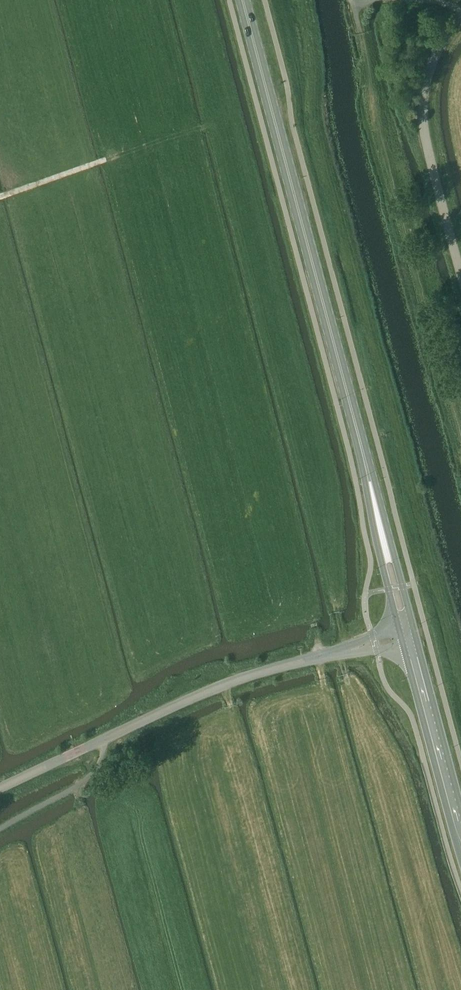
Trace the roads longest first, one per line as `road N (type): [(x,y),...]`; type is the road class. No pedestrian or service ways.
road 1 (primary): [(409,637),(242,0)]
road 2 (unclassified): [(0,789),(231,682),(409,637)]
road 3 (unclassified): [(460,273),(425,109),(430,71),(460,25)]
road 4 (primary): [(460,821),(409,637)]

